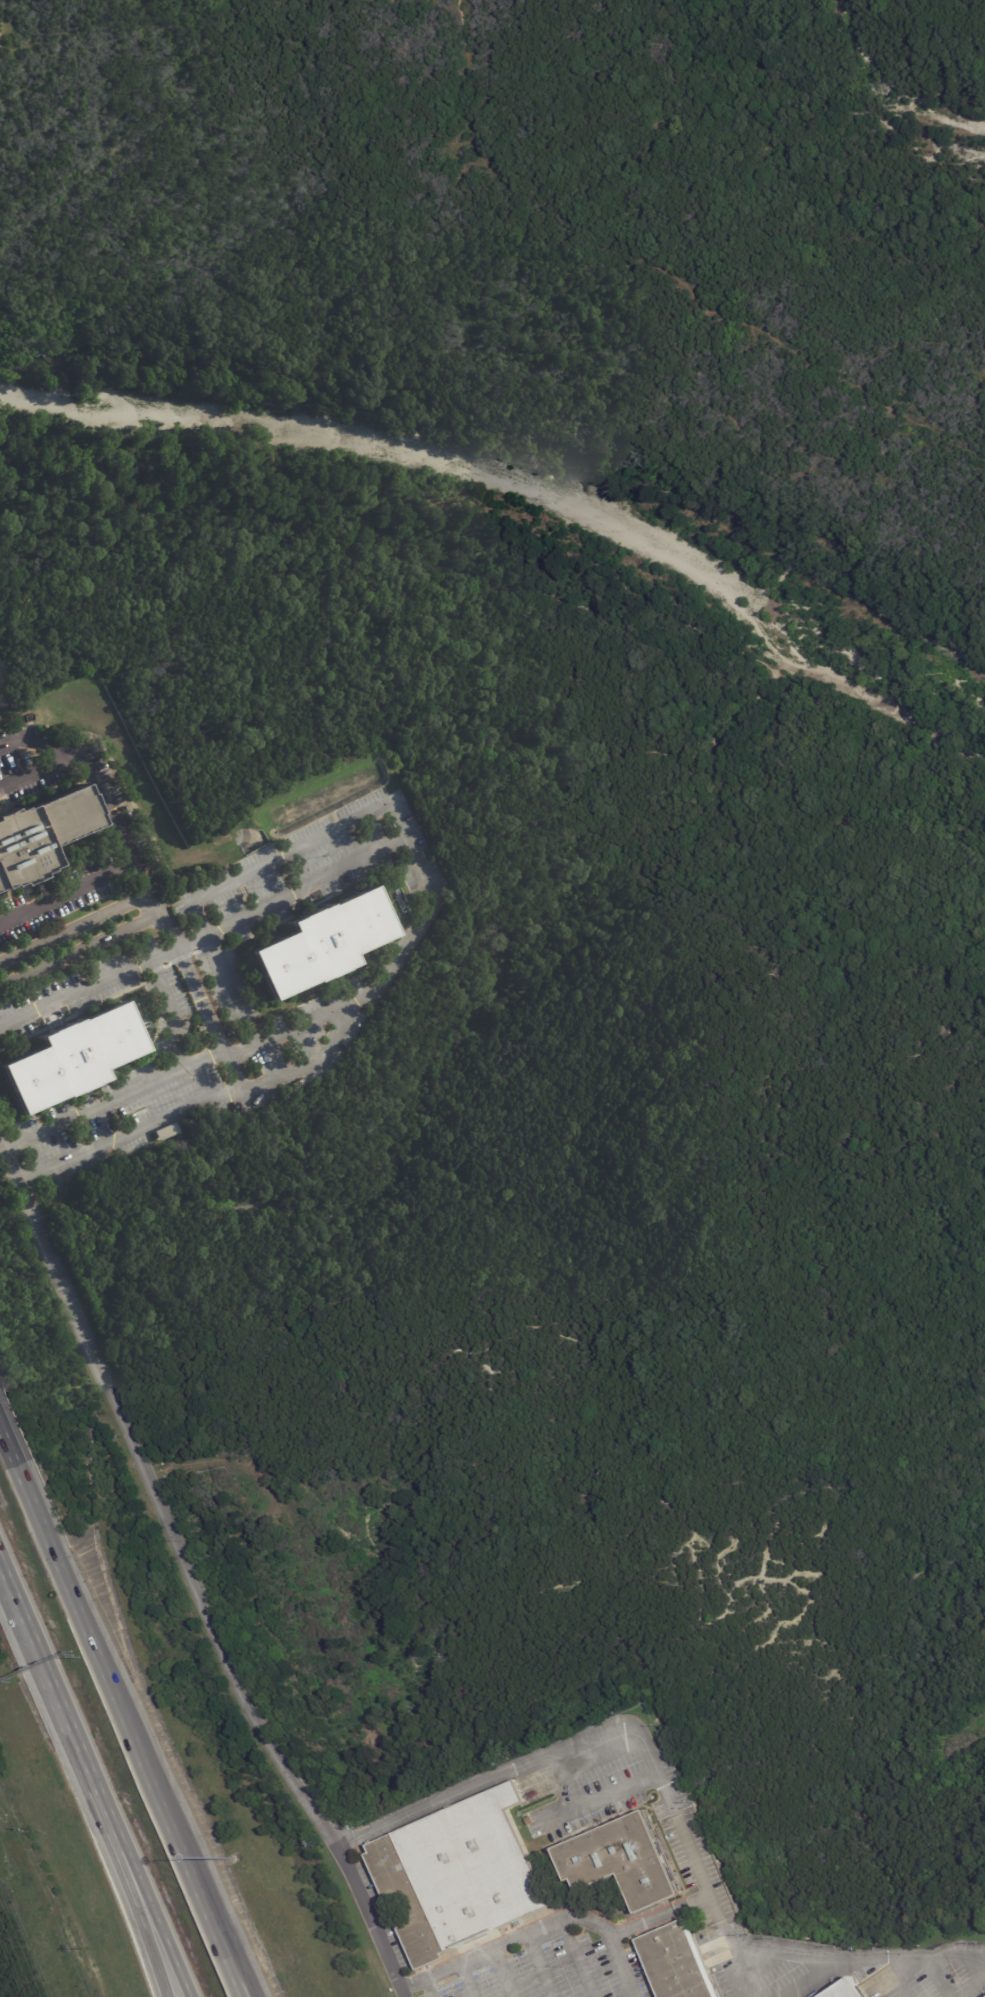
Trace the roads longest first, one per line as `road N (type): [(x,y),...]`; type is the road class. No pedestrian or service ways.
road 1 (residential): [(338,1847),(259,1724),(0,1147)]
road 2 (motorway): [(158,1789),(8,1434)]
road 3 (motorway): [(78,1752),(190,1996)]
road 4 (motorway): [(78,1752),(166,1996)]
road 5 (motorway): [(257,1996),(158,1789)]
road 6 (motorway): [(240,1996),(158,1789)]
road 7 (motorway): [(12,1594),(78,1752)]

